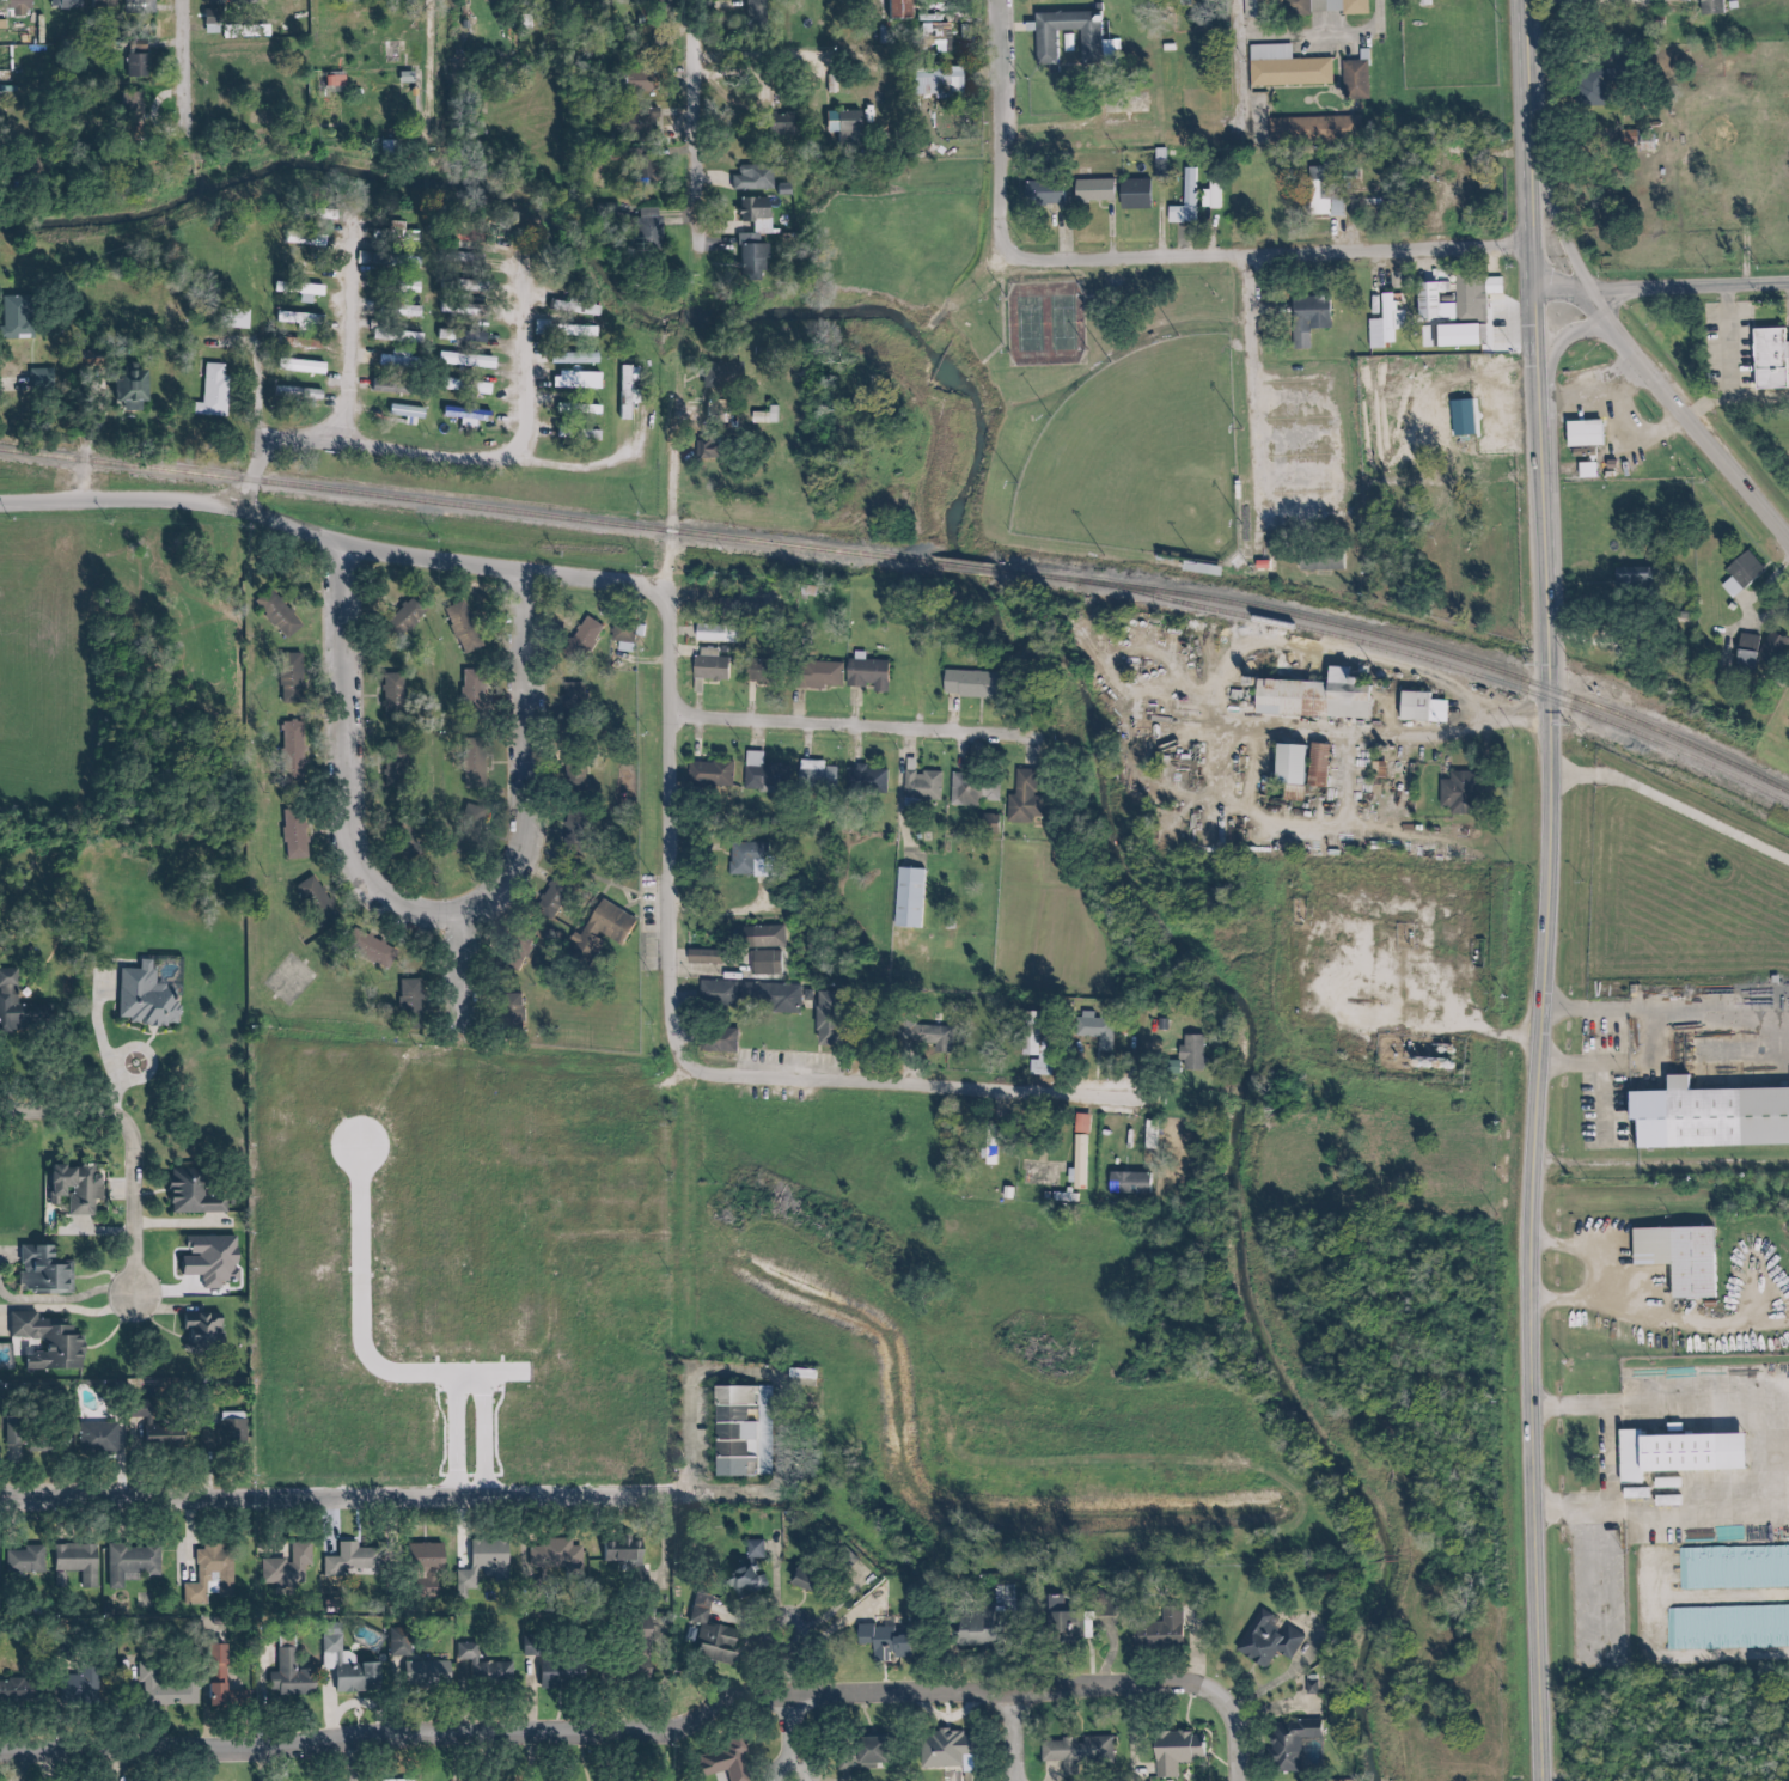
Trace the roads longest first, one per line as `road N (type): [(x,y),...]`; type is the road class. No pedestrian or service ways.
road 1 (tertiary): [(1532,1780),(1522,1242),(1541,687),(1522,150)]
road 2 (residential): [(1241,1725),(1229,1701),(1187,1681),(751,1695),(685,1725),(0,1753)]
road 3 (residential): [(0,1500),(759,1499)]
road 4 (residential): [(710,1069),(685,1042),(679,1014),(660,584),(667,401)]
road 5 (residential): [(0,506),(190,500),(239,506),(383,554),(660,584)]
road 6 (residential): [(1527,245),(1055,262),(1006,260),(993,249)]
road 7 (residential): [(468,907),(414,905),(383,886),(364,856),(334,541)]
road 8 (residential): [(1142,1094),(710,1069)]
road 9 (residential): [(1788,554),(1617,346),(1583,293),(1528,288)]
road 10 (residential): [(1032,734),(670,716)]
road 11 (residential): [(517,571),(525,837),(503,884),(468,907)]
road 12 (residential): [(239,506),(263,444),(299,434),(506,457)]
road 13 (residential): [(1532,1036),(1398,1035),(1341,1015),(1312,962),(1313,913)]
road 14 (residential): [(0,1110),(102,1110),(123,1123),(134,1293)]
road 15 (residential): [(1250,547),(1239,257)]
road 16 (residential): [(690,251),(686,0)]
road 17 (residential): [(993,249),(991,0)]
road 18 (residential): [(337,434),(346,227)]
road 19 (residential): [(1583,293),(1788,284)]
road 20 (residential): [(505,260),(520,414),(506,457)]
road 21 (tertiary): [(1583,293),(1538,202),(1522,150)]
road 22 (residential): [(798,1780),(798,1629)]
road 23 (secondary): [(1522,150),(1516,0)]
road 24 (residential): [(468,907),(466,1049)]

